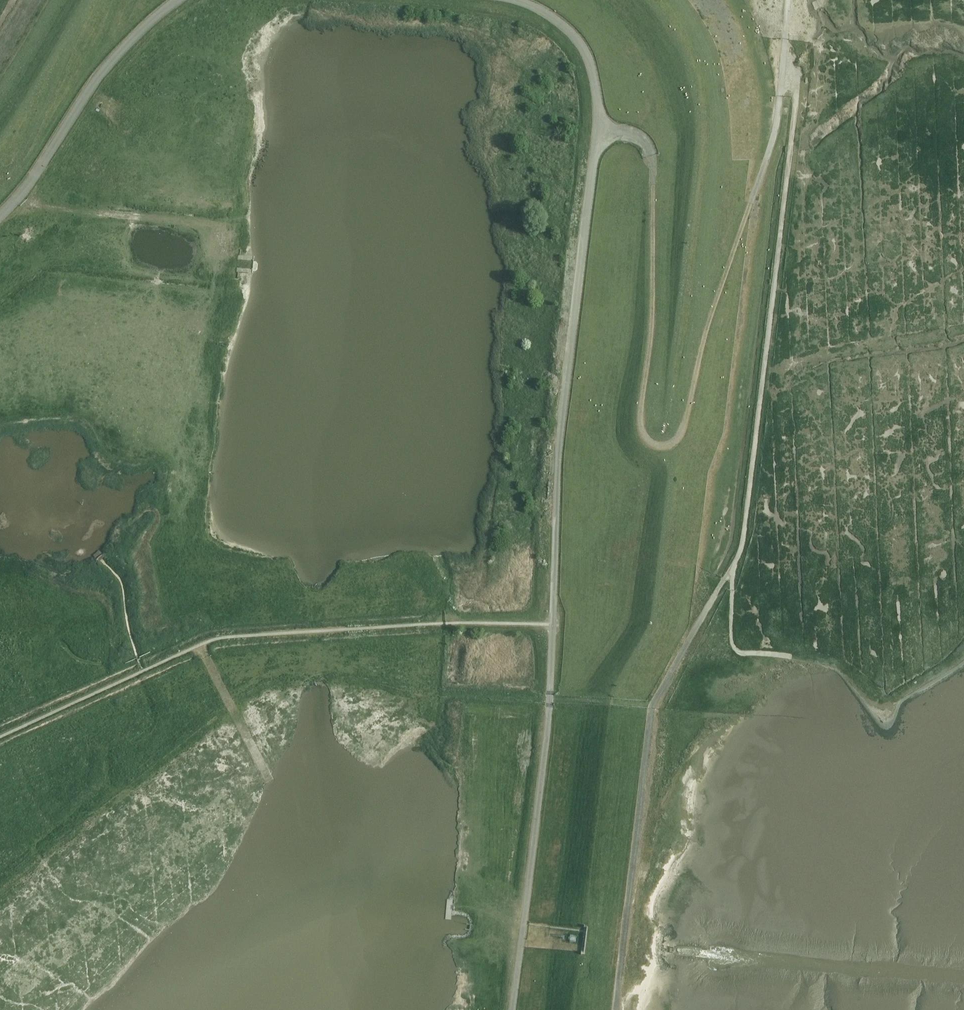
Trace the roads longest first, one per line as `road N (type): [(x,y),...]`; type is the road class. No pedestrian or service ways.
road 1 (track): [(733,567),(735,649),(789,657)]

